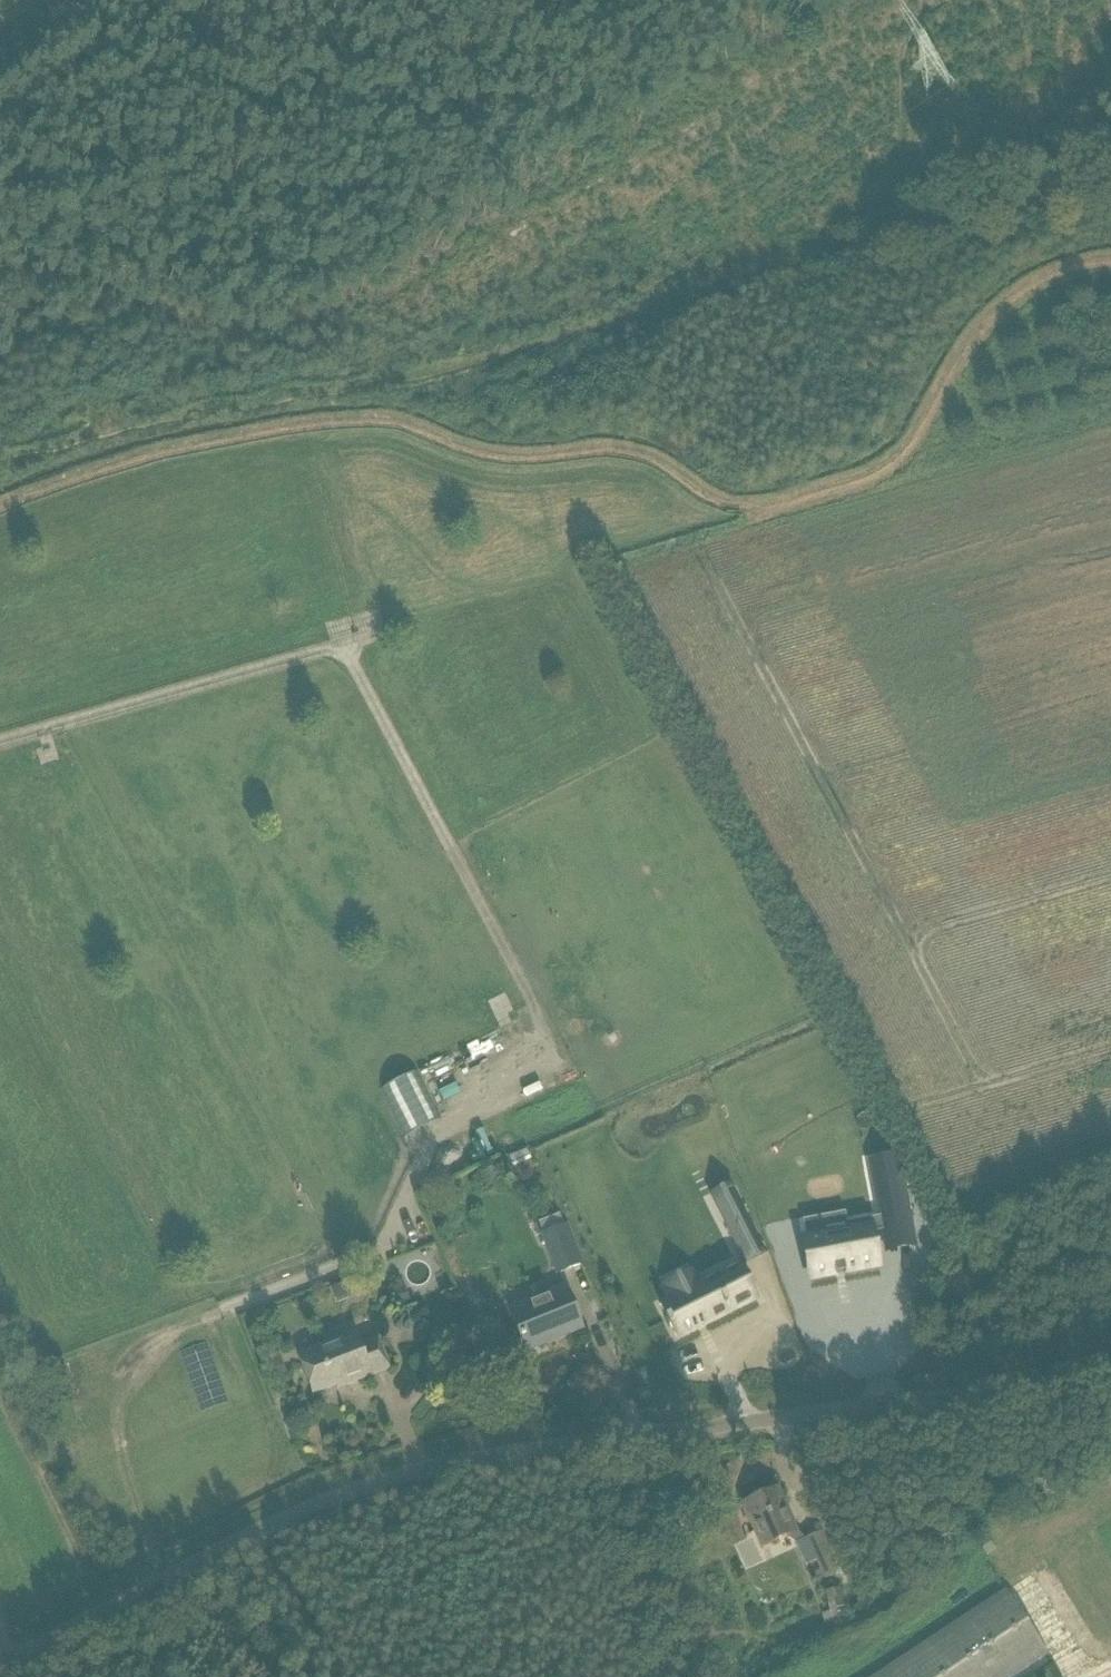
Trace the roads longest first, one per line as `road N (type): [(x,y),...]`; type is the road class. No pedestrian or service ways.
road 1 (unclassified): [(9,1676),(323,1514),(463,1464),(1110,1378)]
road 2 (track): [(1110,172),(911,223),(628,314),(282,411),(77,452),(0,482)]
road 3 (track): [(251,1548),(330,1676)]

